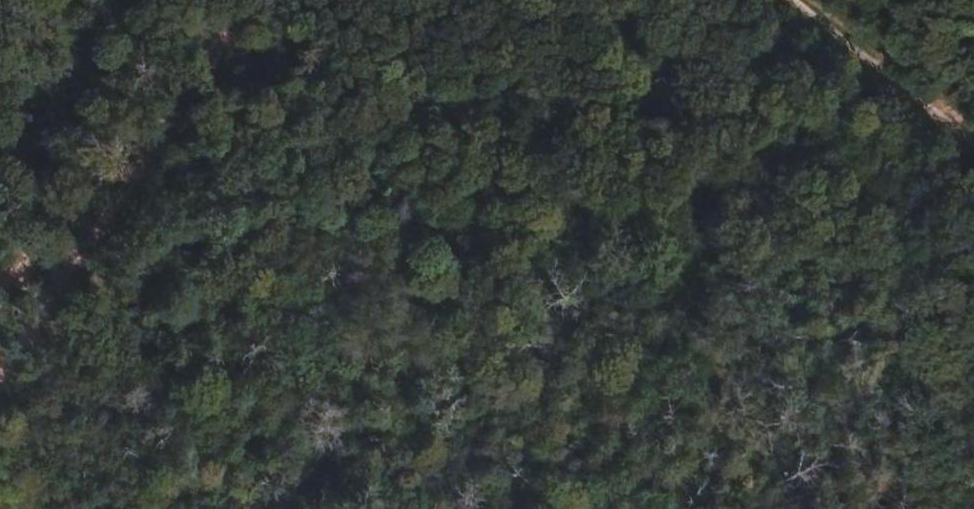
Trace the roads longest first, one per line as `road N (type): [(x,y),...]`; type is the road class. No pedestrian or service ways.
road 1 (track): [(809,0),(973,130)]

